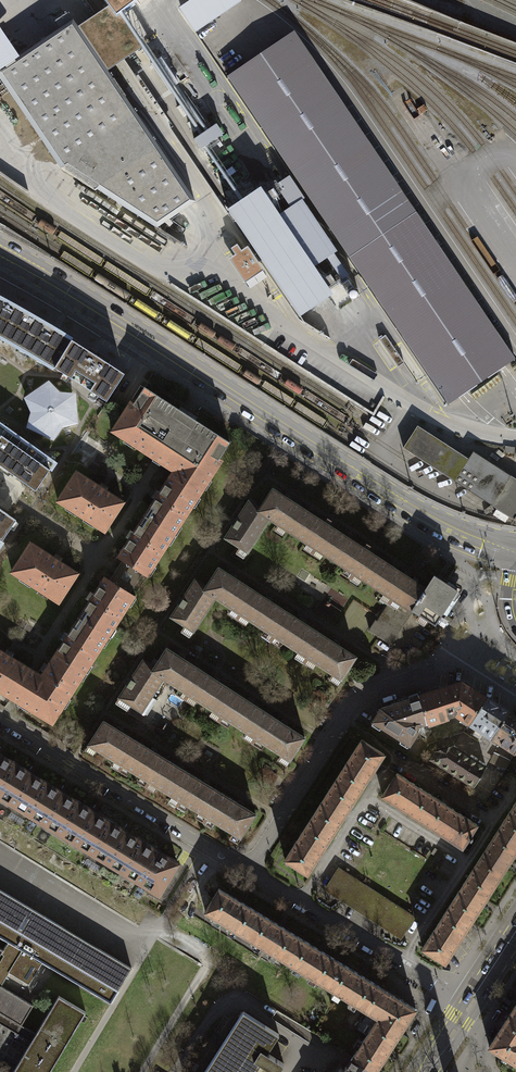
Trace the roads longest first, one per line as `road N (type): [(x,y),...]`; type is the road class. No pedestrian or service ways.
road 1 (tertiary): [(0,252),(389,494),(454,532),(513,551)]
road 2 (residential): [(247,872),(354,702),(457,660)]
road 3 (residential): [(0,720),(247,872)]
road 4 (residential): [(247,872),(467,1005)]

